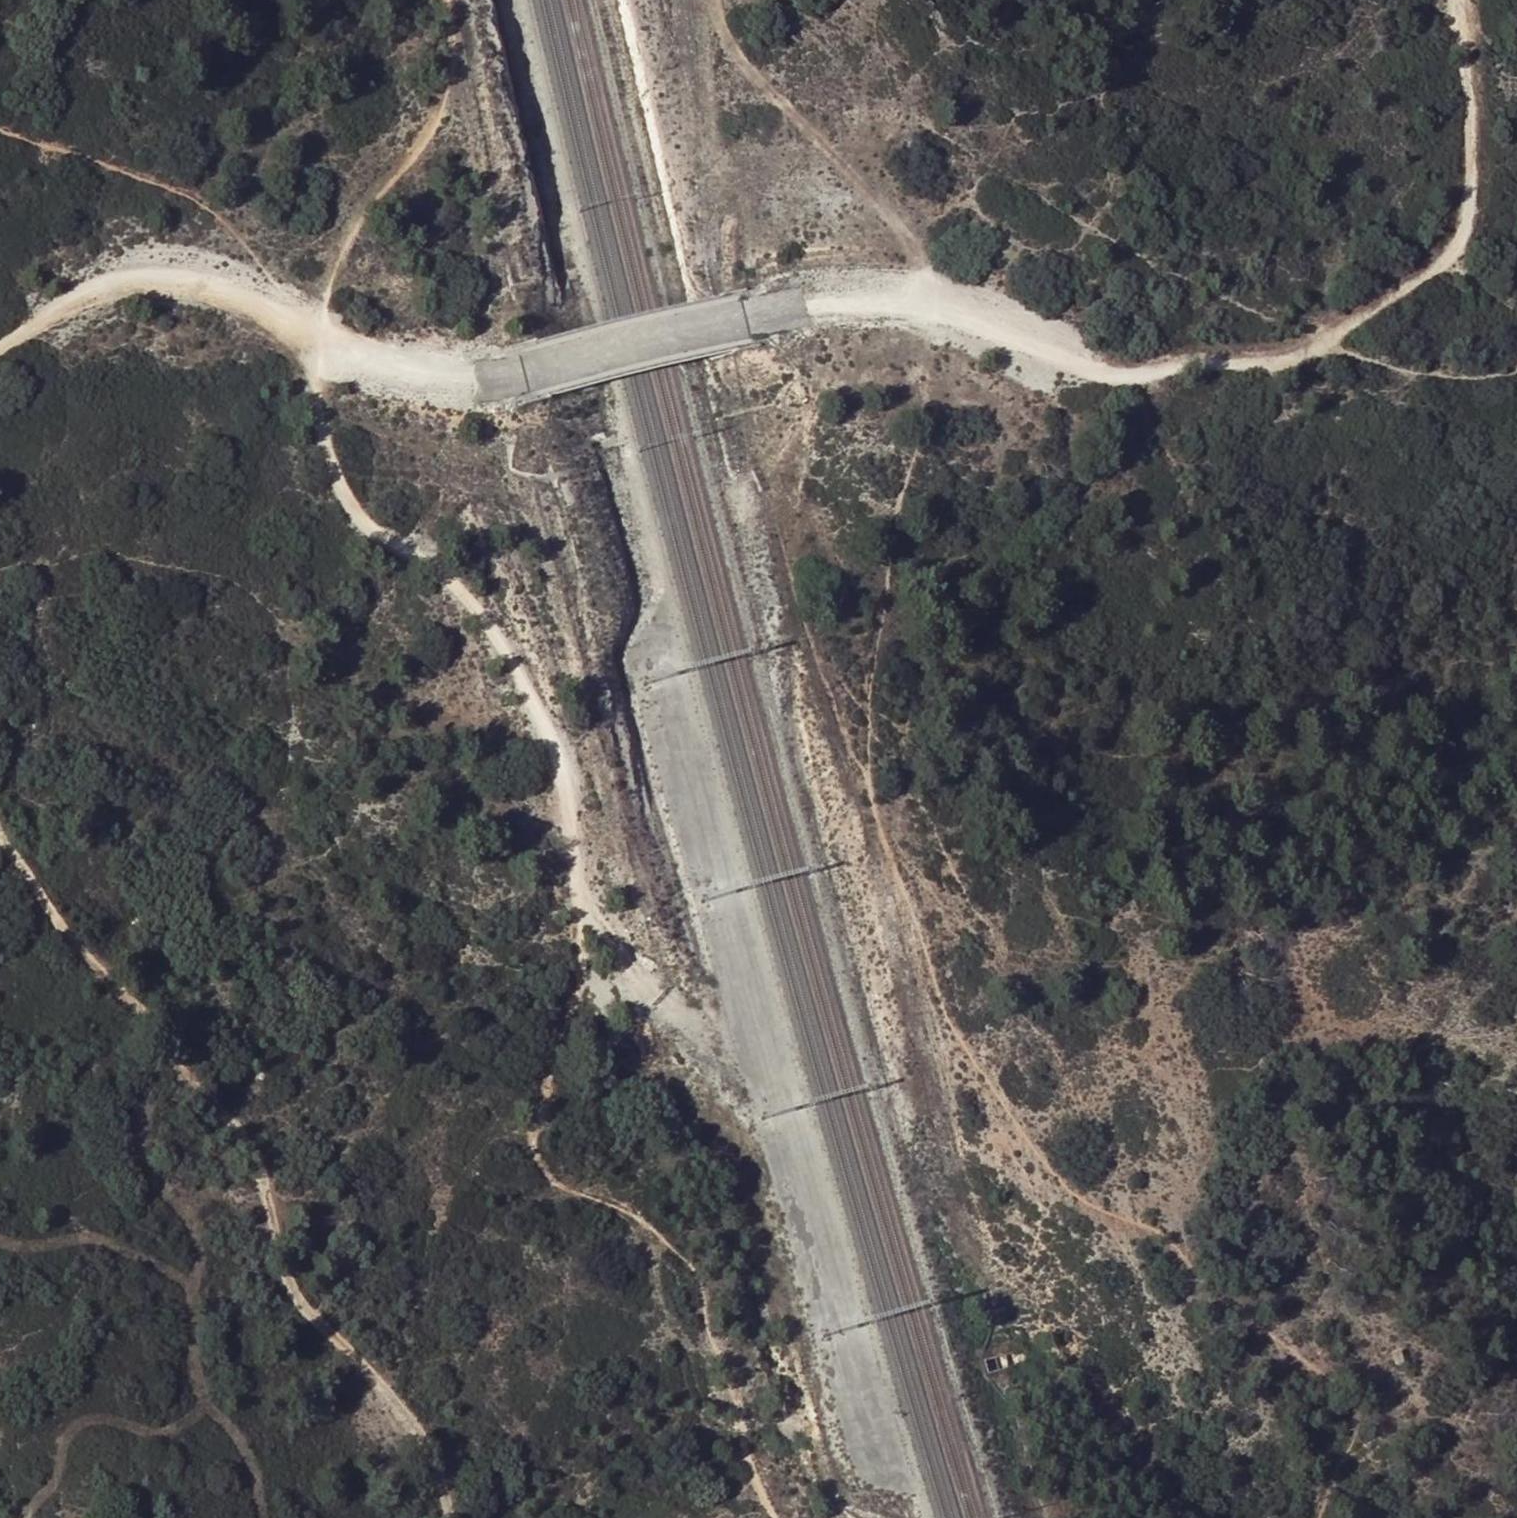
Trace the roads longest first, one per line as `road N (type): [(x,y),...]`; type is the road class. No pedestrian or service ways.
road 1 (track): [(1455,0),(1465,202),(1447,246),(1390,303),(1283,359),(1098,372),(1031,351),(941,302),(836,296),(522,374),(438,373),(313,336),(239,288),(179,276),(82,298),(0,343)]
road 2 (track): [(455,1517),(407,1415),(298,1291),(244,1142),(30,881),(0,833)]

